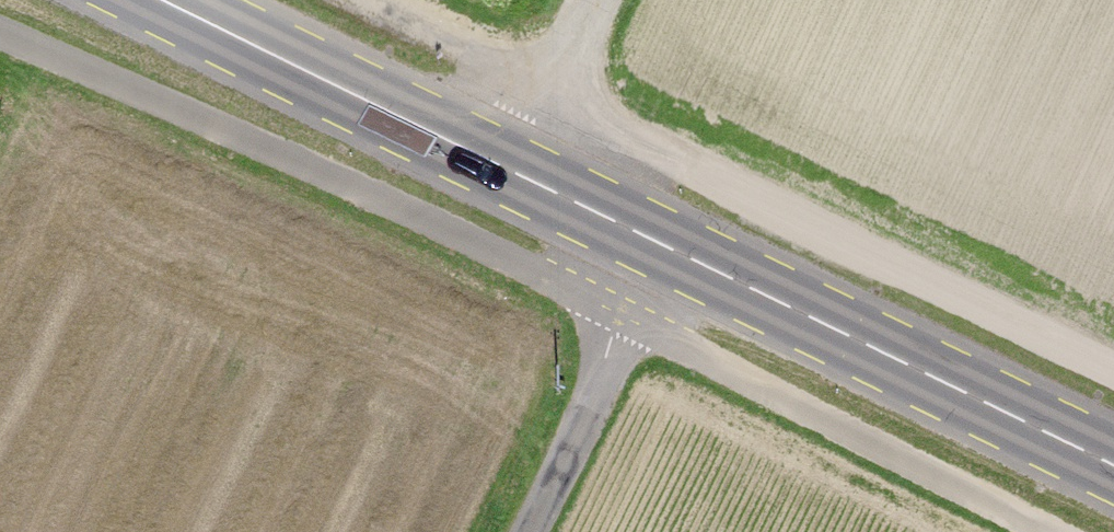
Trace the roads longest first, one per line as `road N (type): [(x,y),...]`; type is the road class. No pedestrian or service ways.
road 1 (track): [(1113,370),(356,0)]
road 2 (primary): [(514,172),(1113,464)]
road 3 (primary): [(161,0),(514,172)]
road 4 (track): [(658,242),(529,531)]
road 5 (unclassified): [(593,0),(514,172)]

